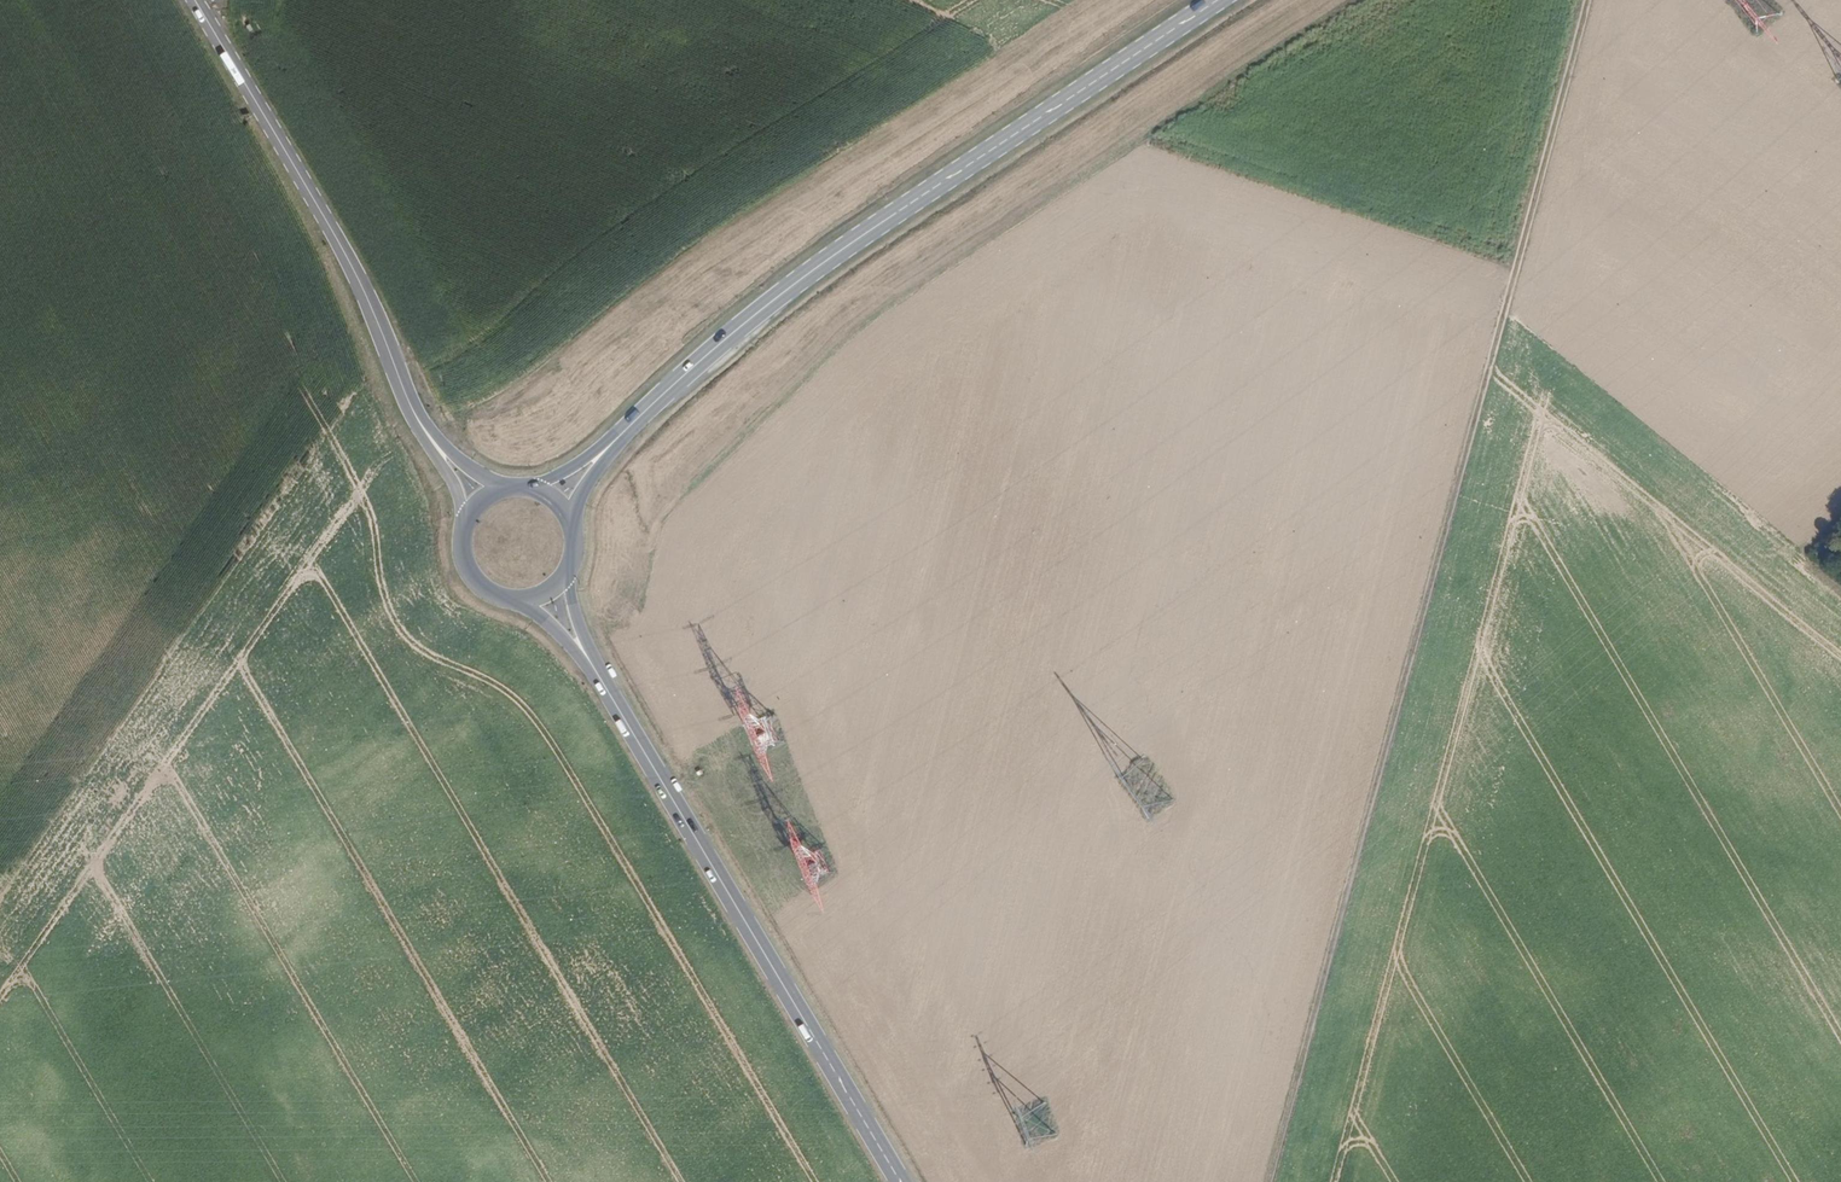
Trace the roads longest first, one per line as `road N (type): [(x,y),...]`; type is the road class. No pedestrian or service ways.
road 1 (track): [(1586,0),(1269,1181)]
road 2 (secondary): [(1218,0),(824,261),(618,437)]
road 3 (secondary): [(593,668),(897,1181)]
road 4 (secondary): [(196,0),(344,251),(425,430)]

